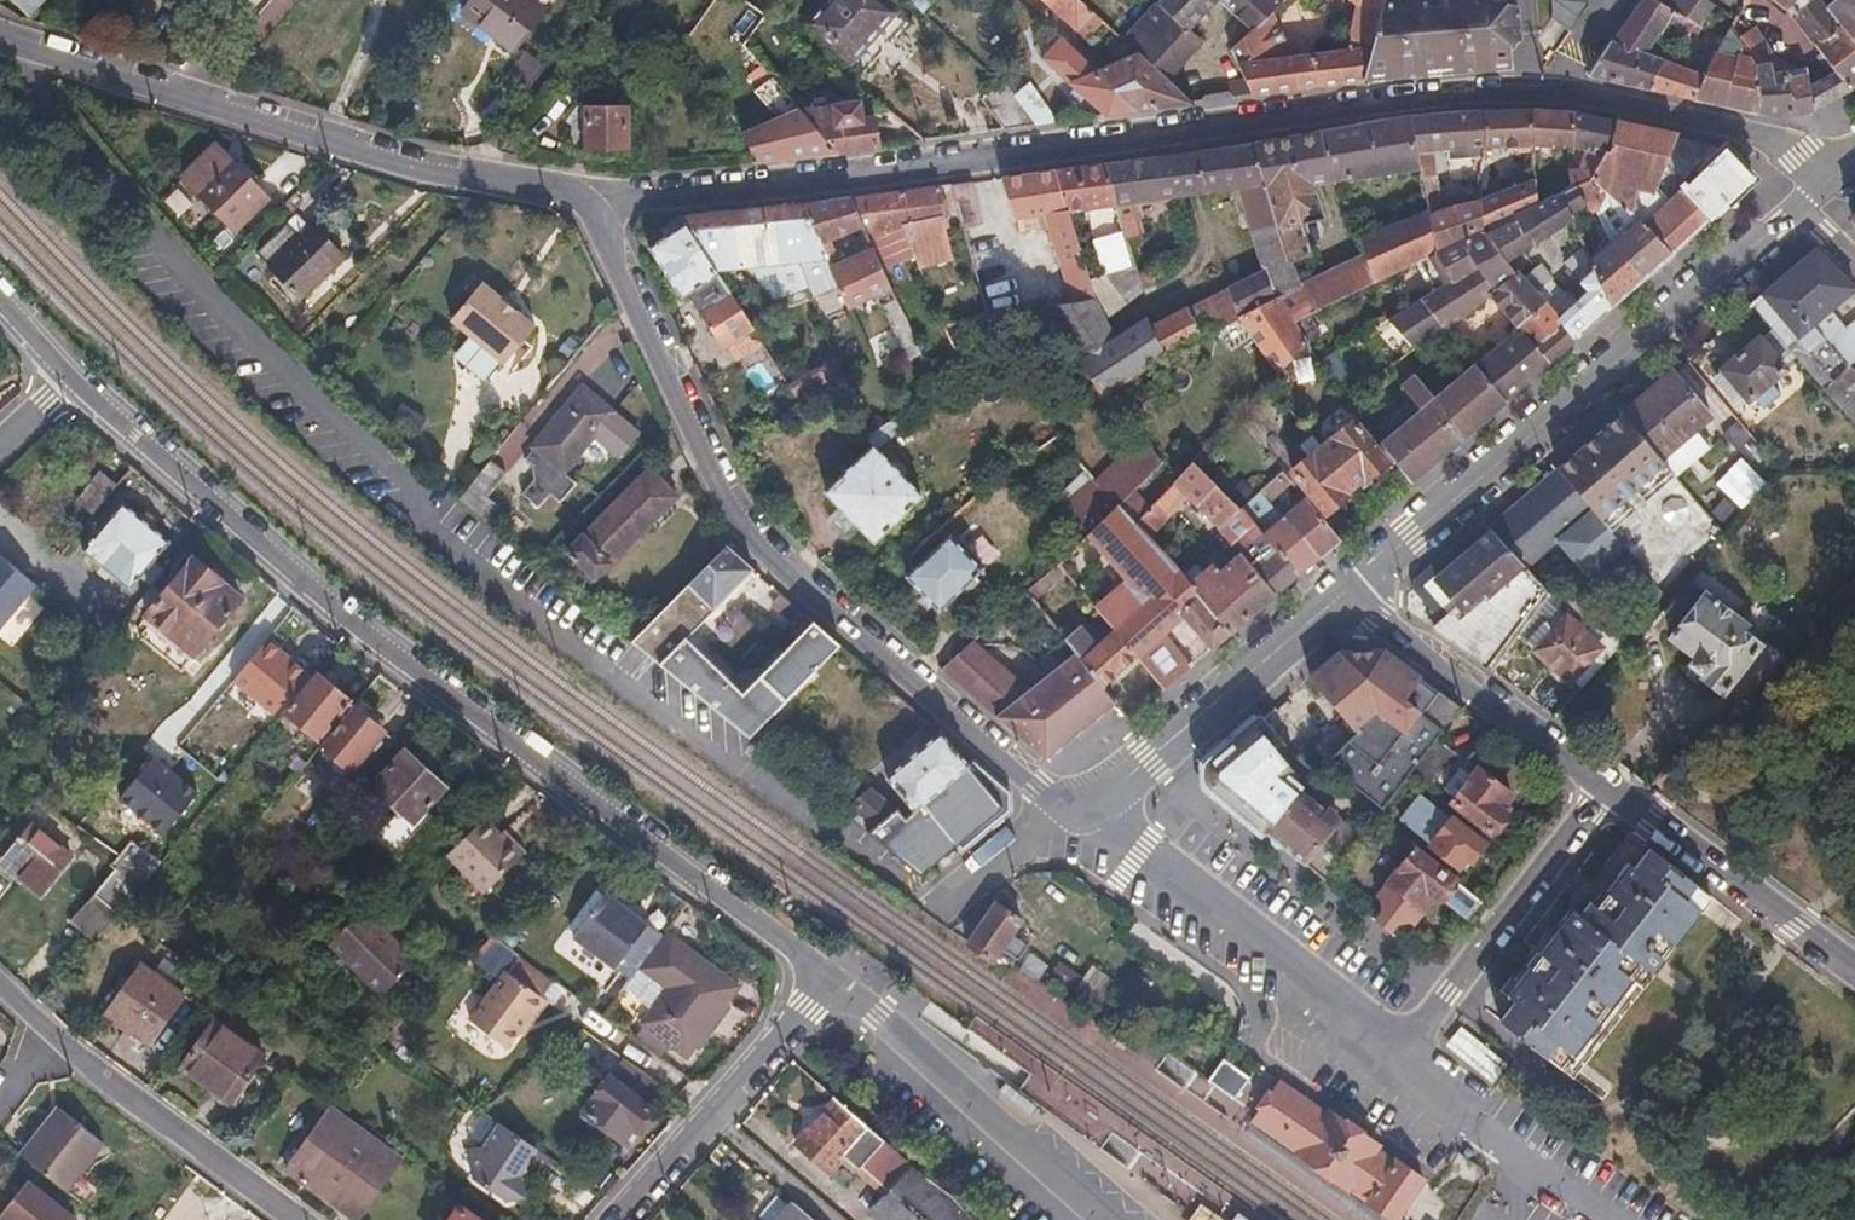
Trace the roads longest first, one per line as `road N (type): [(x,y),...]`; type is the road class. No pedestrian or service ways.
road 1 (residential): [(1827,183),(1786,144),(1565,91),(1347,110),(986,163),(611,191),(587,200)]
road 2 (tertiary): [(835,985),(356,634),(73,387)]
road 3 (tertiary): [(587,200),(623,258),(706,481),(830,622),(1064,808)]
road 4 (residential): [(1064,808),(1140,853),(1399,1056),(1608,787)]
road 5 (tertiary): [(0,37),(307,135),(481,180),(569,188),(587,200)]
road 6 (tertiary): [(1801,206),(1350,588)]
road 7 (residential): [(1116,1219),(835,985)]
road 8 (tertiary): [(1350,588),(1108,797),(1064,808)]
road 9 (tertiary): [(1350,588),(1608,787)]
road 10 (tertiary): [(626,1219),(835,985)]
road 11 (residential): [(46,1035),(295,1219)]
road 12 (tertiary): [(1608,787),(1854,968)]
road 13 (residential): [(1064,808),(1037,822),(940,911)]

